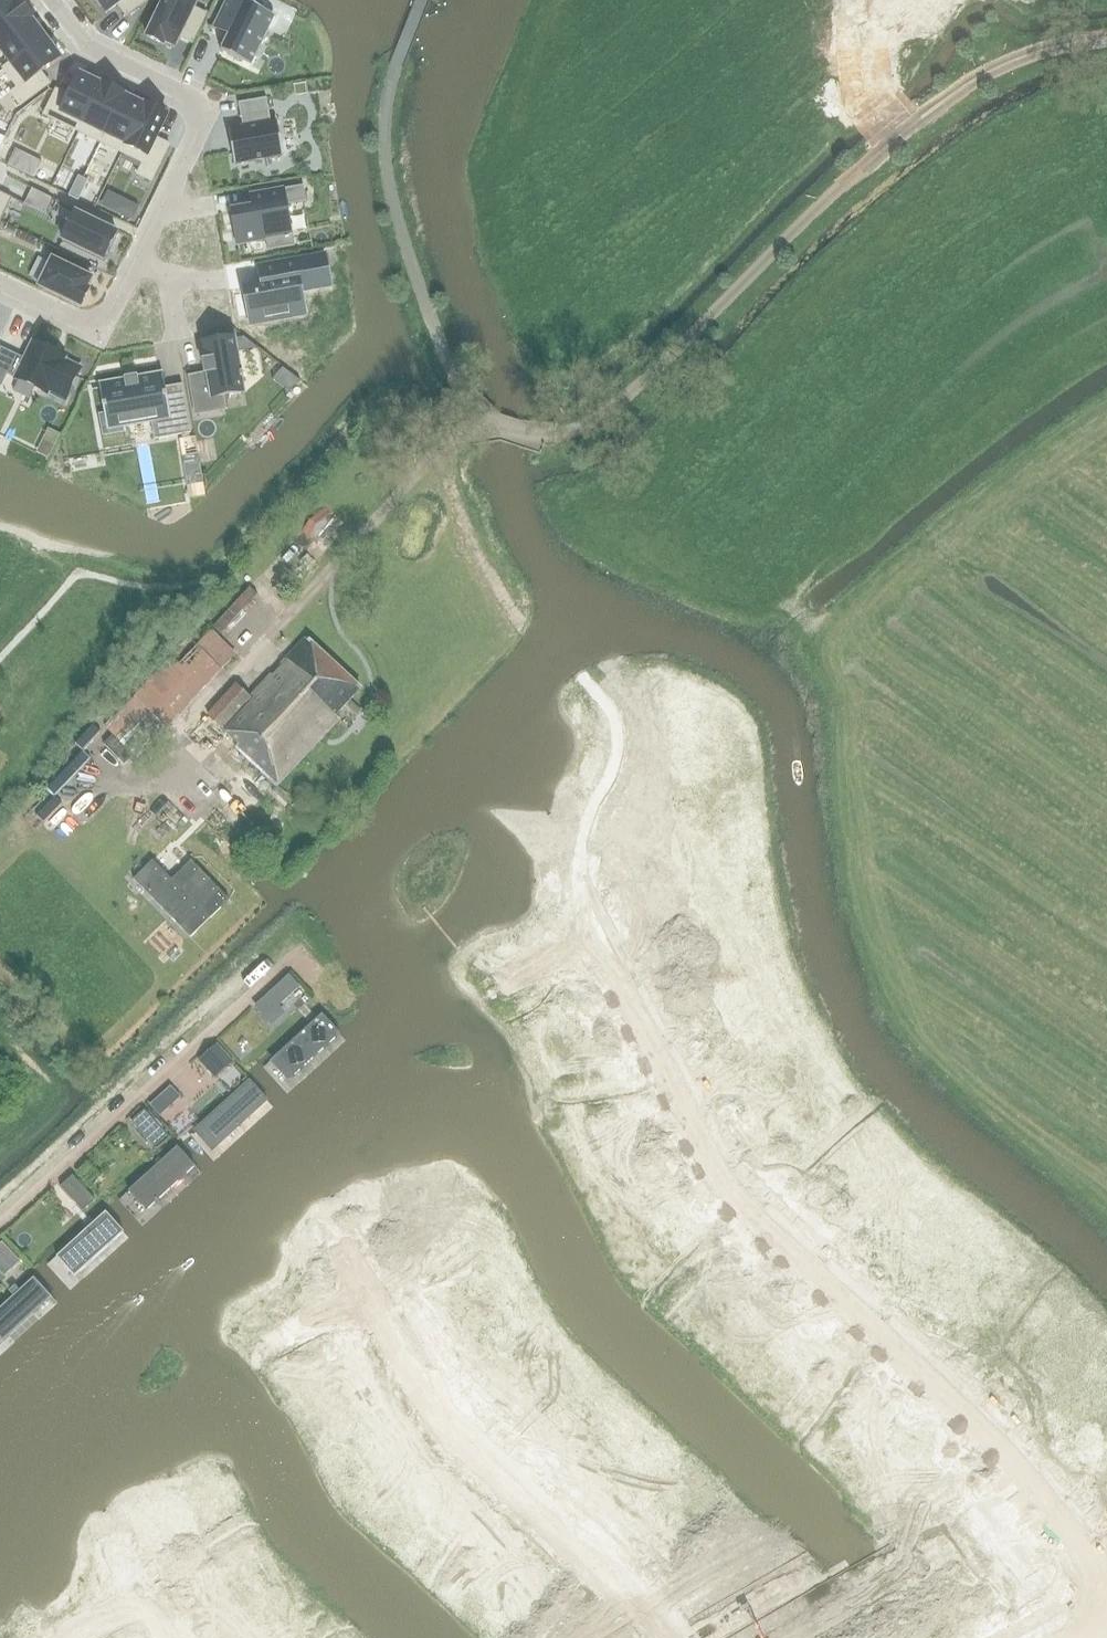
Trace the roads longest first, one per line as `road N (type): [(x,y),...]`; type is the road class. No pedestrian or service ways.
road 1 (residential): [(590,919),(716,1171),(1026,1477),(1106,1578)]
road 2 (unclassified): [(501,429),(542,437),(599,418),(874,157),(947,98),(1011,60),(1106,35)]
road 3 (residential): [(0,282),(101,331),(210,105),(86,45),(52,0)]
road 4 (residential): [(663,1637),(443,1420),(347,1246)]
road 5 (residential): [(313,974),(296,955),(0,1227)]

